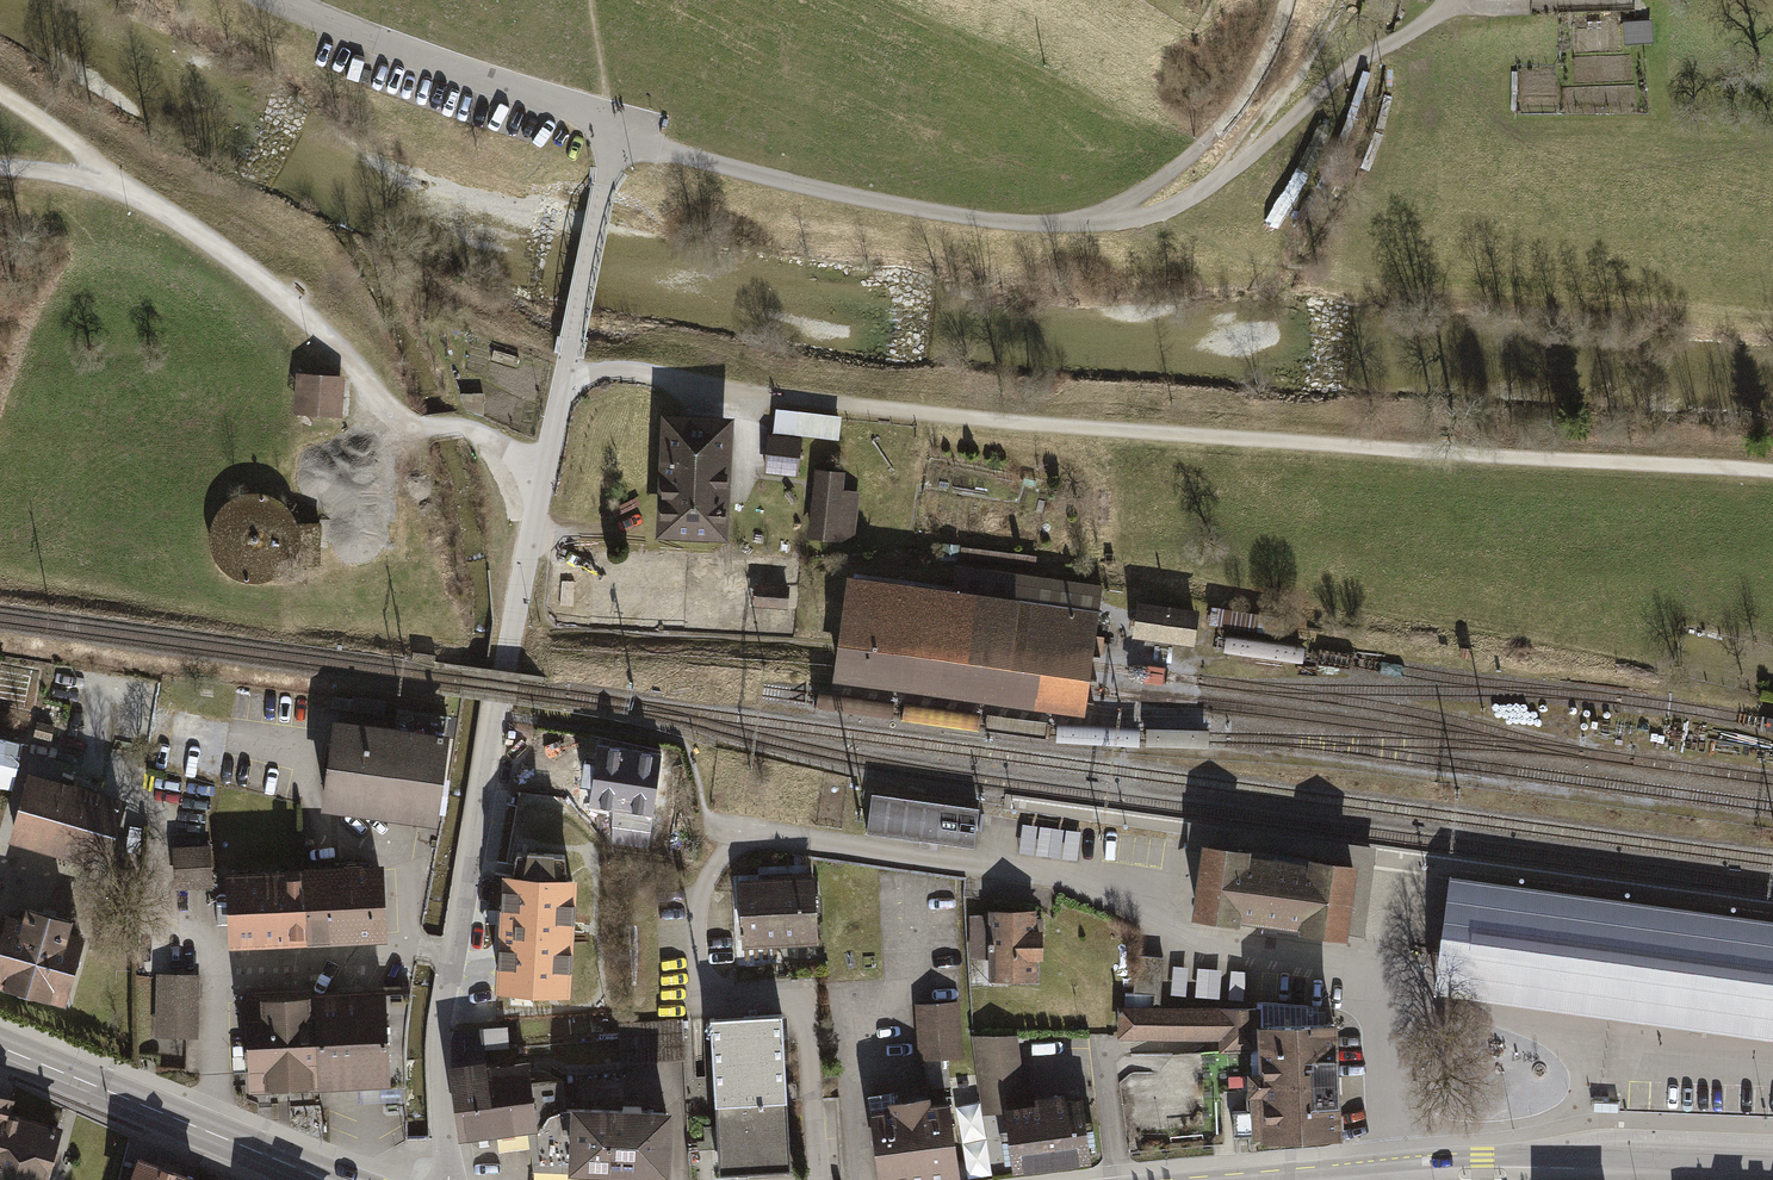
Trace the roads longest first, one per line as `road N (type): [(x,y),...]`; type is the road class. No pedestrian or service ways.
road 1 (track): [(1772,470),(1065,424),(775,397),(639,370),(564,373)]
road 2 (residential): [(451,1179),(441,1027),(518,587),(613,138)]
road 3 (residential): [(706,827),(1088,886),(1185,936),(1342,968),(1384,1011),(1390,1176)]
road 4 (track): [(547,461),(468,427),(403,422),(308,318),(135,193)]
road 5 (residential): [(613,138),(893,204),(1081,224)]
road 6 (residential): [(1081,224),(1153,216),(1198,193),(1339,74),(1448,0)]
road 7 (primary): [(1772,1177),(1390,1176)]
road 8 (residential): [(613,138),(586,109),(281,0)]
road 9 (primary): [(323,1179),(0,1047)]
road 10 (residential): [(1283,0),(1256,69),(1225,120),(1153,184),(1081,224)]
road 11 (track): [(1217,180),(1340,0)]
road 12 (track): [(135,193),(0,96)]
road 13 (track): [(135,193),(55,171),(0,166)]

